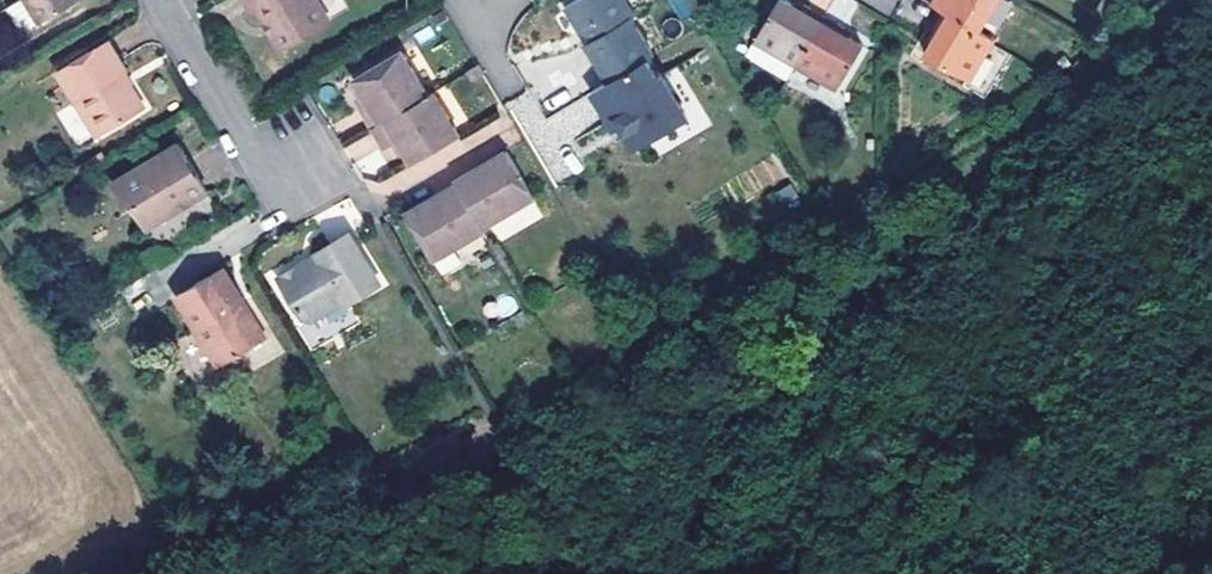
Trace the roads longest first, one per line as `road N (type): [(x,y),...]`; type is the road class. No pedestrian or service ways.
road 1 (residential): [(242,134),(161,0)]

